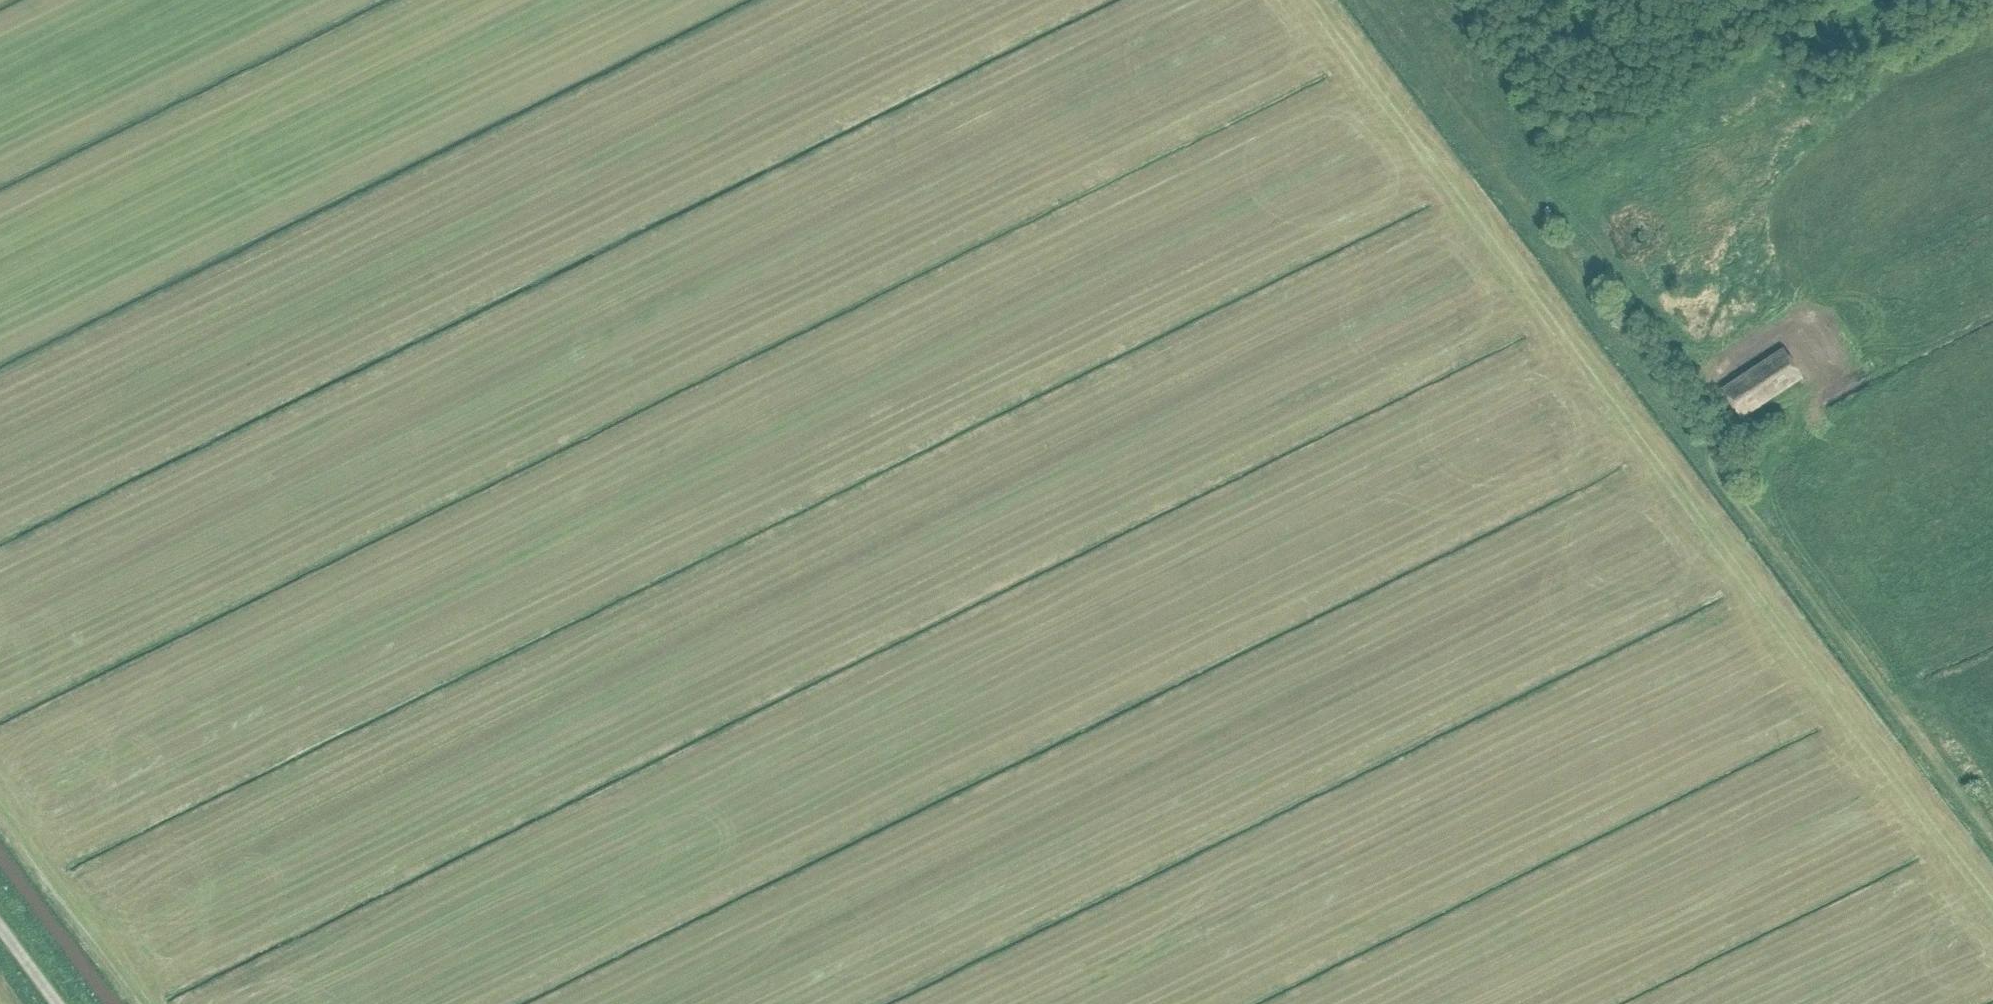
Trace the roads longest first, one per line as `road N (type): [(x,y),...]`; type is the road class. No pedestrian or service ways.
road 1 (track): [(1992,842),(1365,0)]

